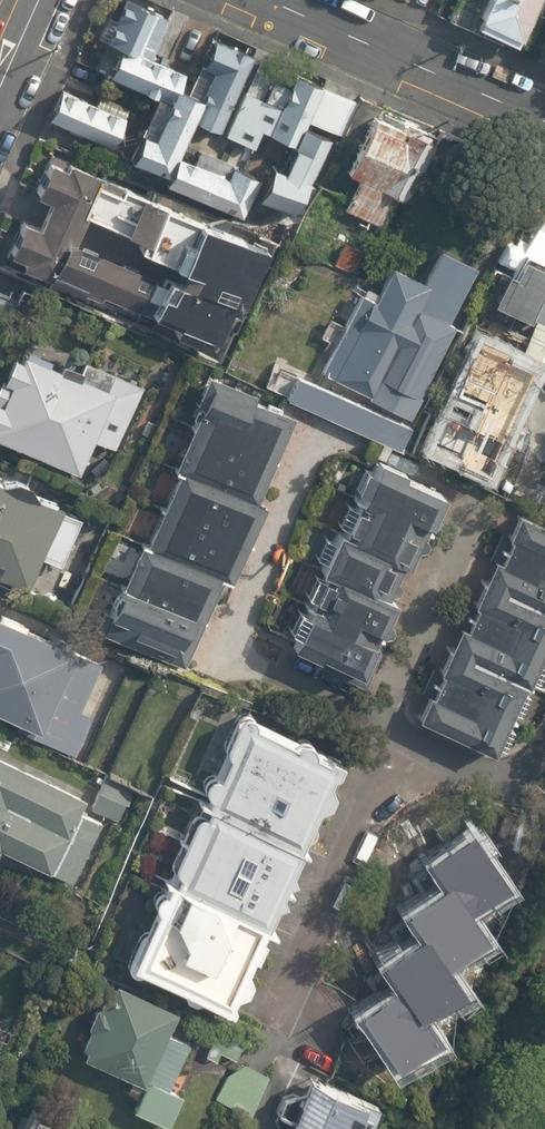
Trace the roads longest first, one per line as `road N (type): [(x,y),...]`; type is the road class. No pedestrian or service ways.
road 1 (residential): [(260,0),(544,124)]

